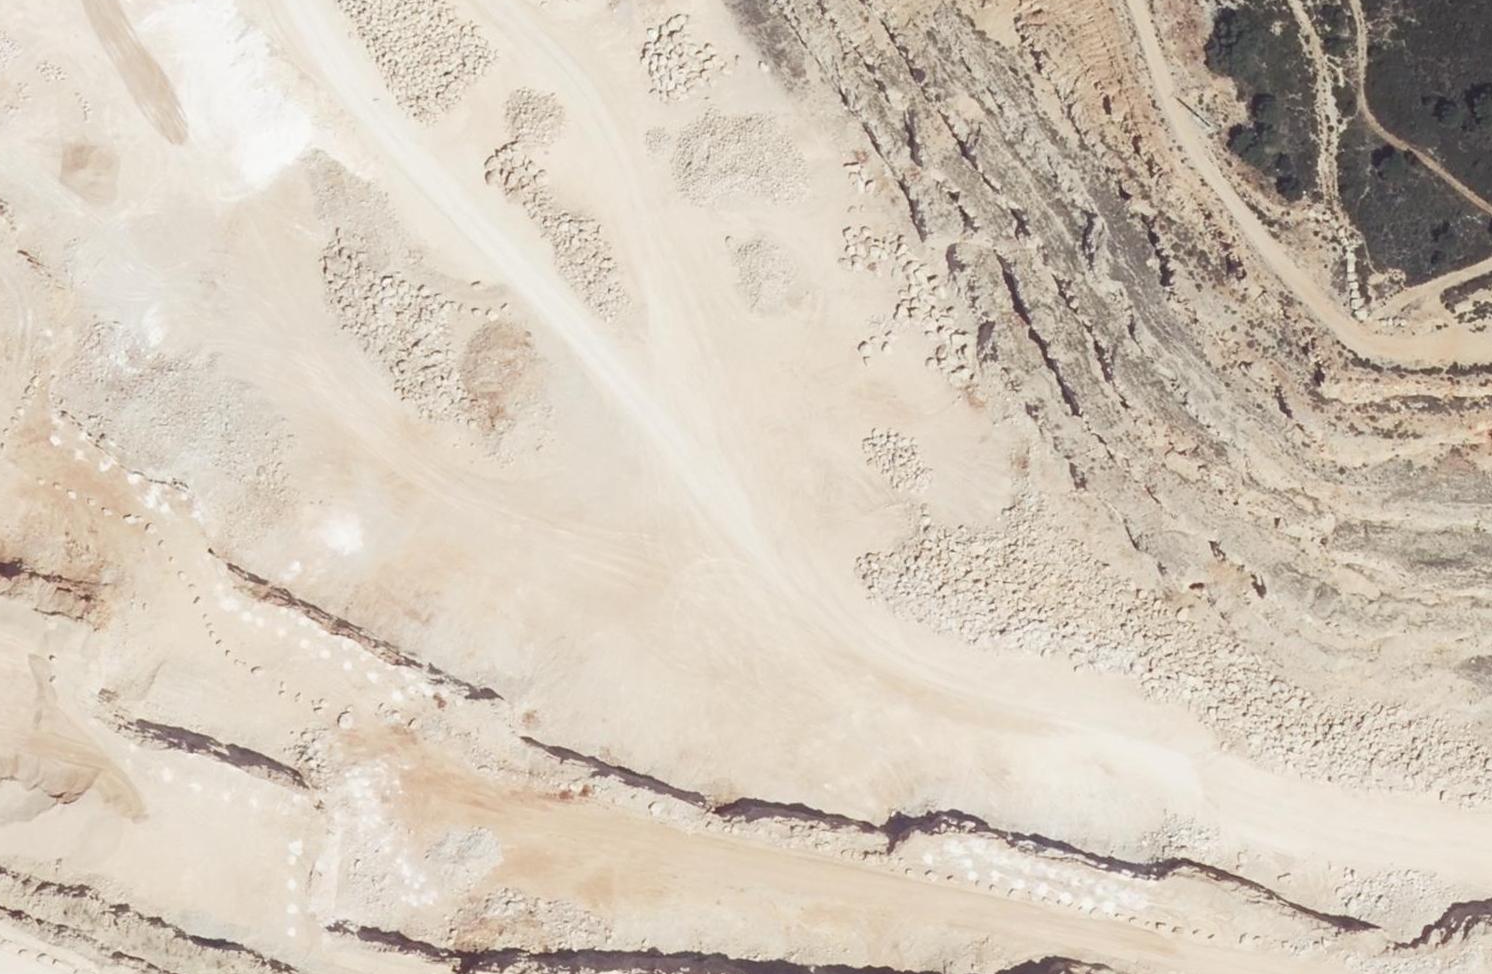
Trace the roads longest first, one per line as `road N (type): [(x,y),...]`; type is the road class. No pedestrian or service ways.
road 1 (track): [(0,531),(997,733),(1364,757),(1491,800)]
road 2 (track): [(1491,349),(1412,357),(1373,350),(1334,322),(1181,121),(1138,0)]

